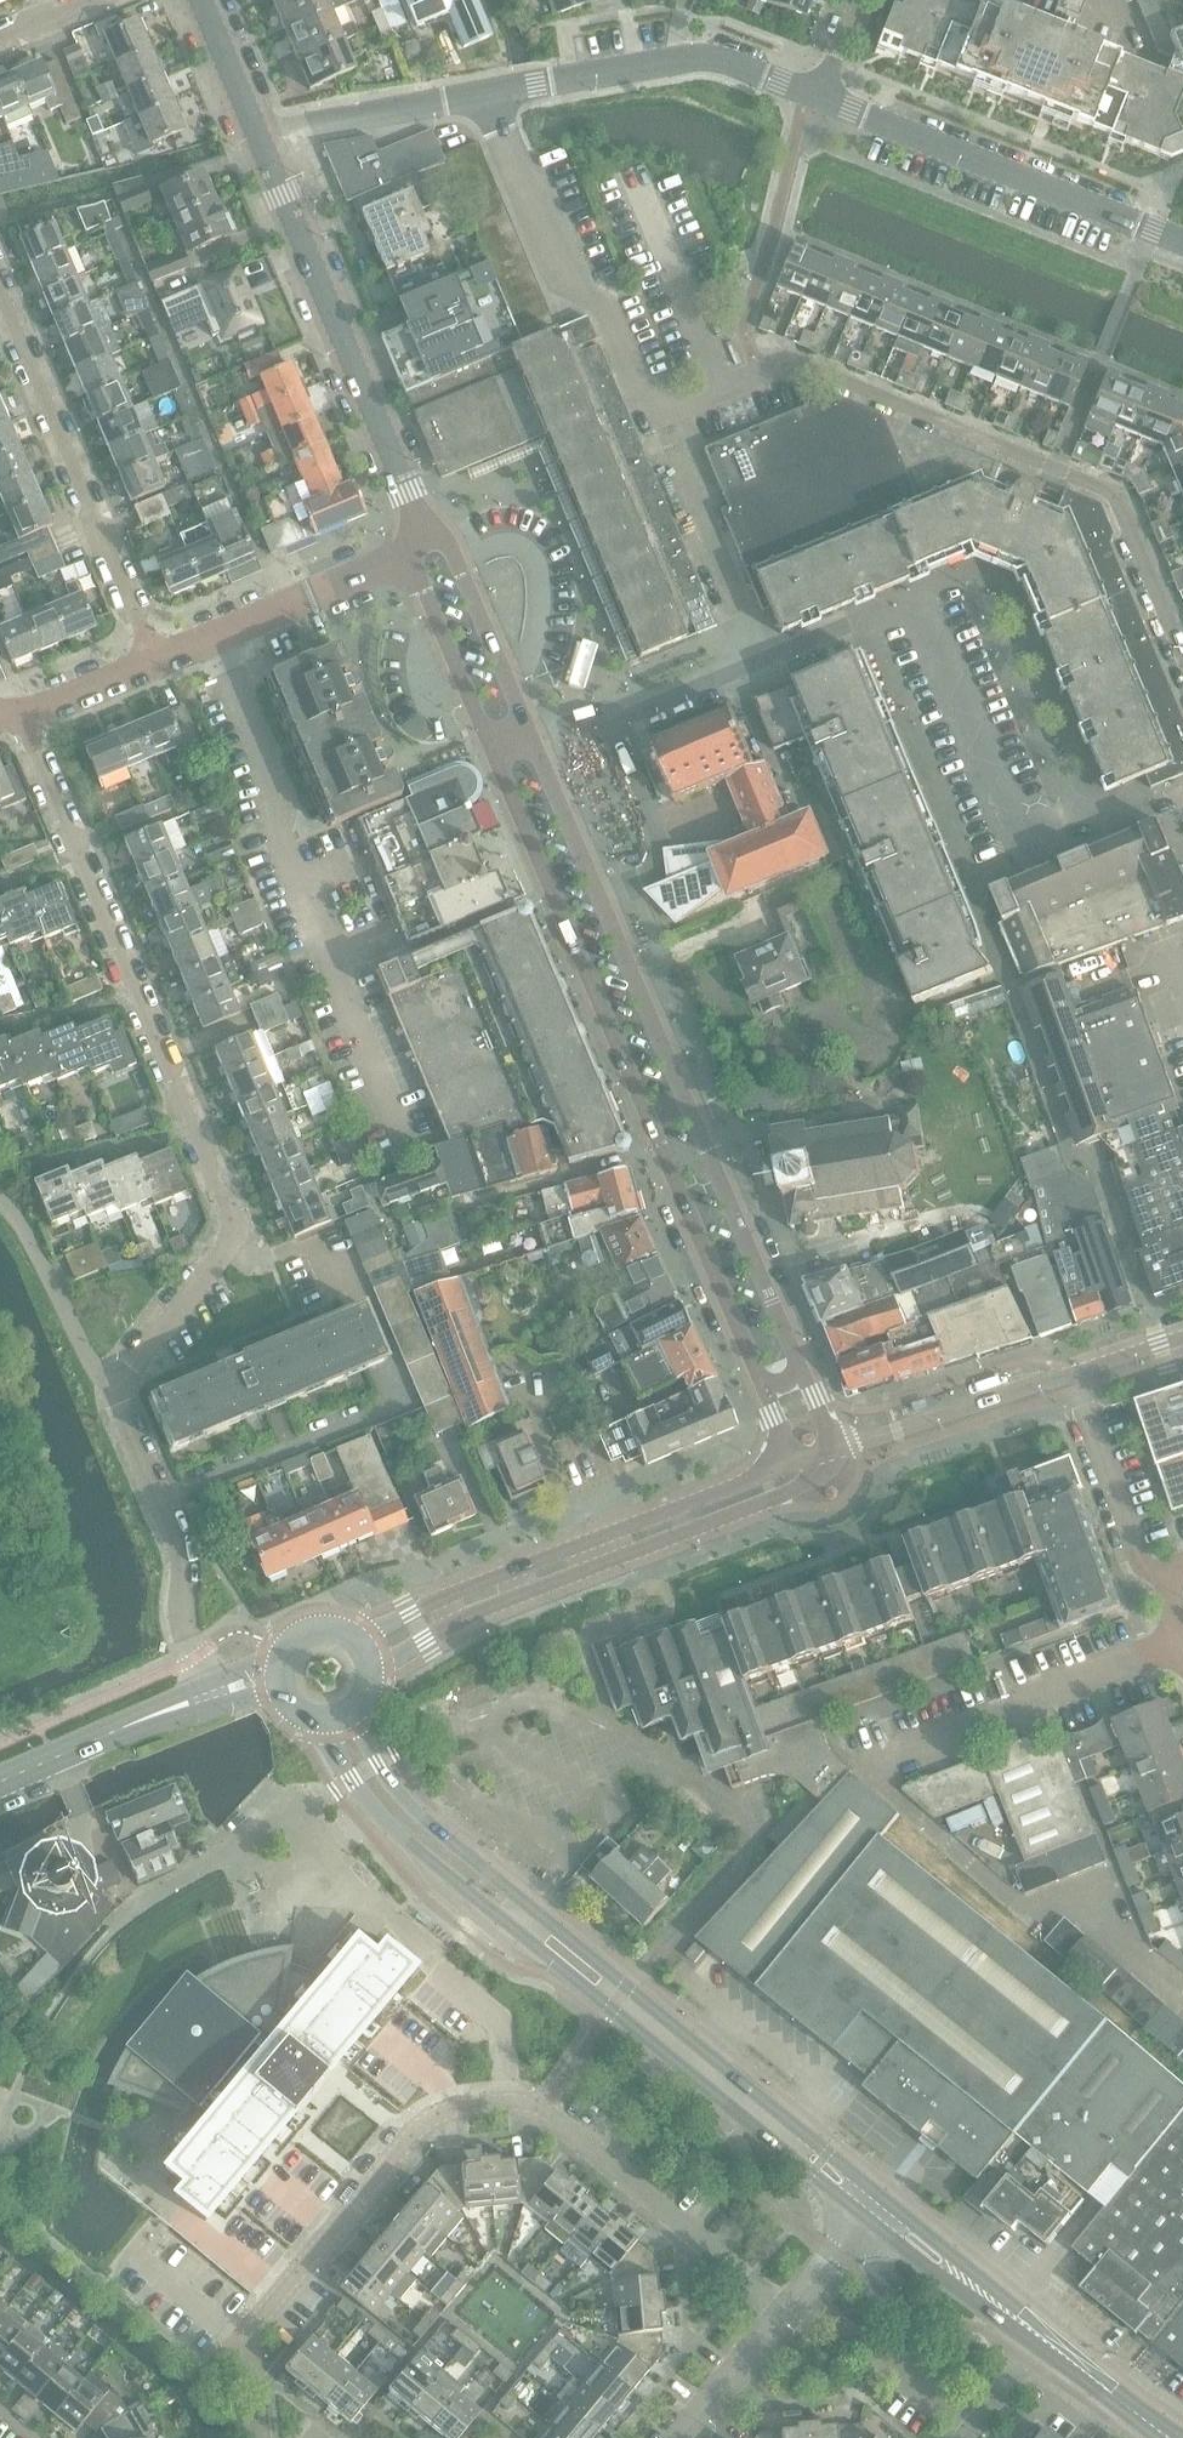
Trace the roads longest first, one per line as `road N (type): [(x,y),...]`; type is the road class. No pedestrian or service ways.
road 1 (residential): [(207,1697),(179,1610),(176,1529),(110,1388),(235,1222),(21,716)]
road 2 (residential): [(259,2437),(247,2330),(421,2117),(446,2103),(536,2100),(777,2308)]
road 3 (residential): [(1182,1983),(1065,1888),(1025,1903),(857,1762),(1181,1640)]
road 4 (secondary): [(322,1720),(351,1780),(390,1829),(859,2213)]
road 5 (secondary): [(878,2191),(413,1807),(377,1764),(352,1711)]
road 6 (tertiary): [(493,750),(760,1380)]
road 7 (tertiary): [(798,1363),(530,734)]
road 8 (residential): [(661,418),(789,363),(1056,467),(1117,494),(1182,648)]
road 9 (residential): [(403,1136),(270,823),(275,786),(213,635)]
road 10 (tertiary): [(371,1672),(469,1614),(773,1500),(824,1474),(830,1452)]
road 11 (tertiary): [(768,1473),(356,1640)]
road 12 (tertiary): [(425,538),(256,131)]
road 13 (residential): [(157,659),(0,292)]
road 14 (residential): [(822,95),(1182,237)]
road 15 (residential): [(661,418),(604,297),(560,273),(484,92)]
road 16 (residential): [(484,92),(711,56),(822,95)]
road 17 (residential): [(919,592),(1021,858),(1076,836)]
road 18 (residential): [(919,592),(967,573),(1076,836)]
road 19 (tertiary): [(1079,1372),(830,1452)]
road 20 (residential): [(758,656),(661,418)]
road 21 (residential): [(530,734),(597,708),(628,708),(758,656)]
road 22 (residential): [(213,635),(425,538)]
road 23 (residential): [(256,131),(484,92)]
road 24 (tertiary): [(425,538),(414,571),(493,750)]
road 25 (tertiary): [(530,734),(454,556),(425,538)]
road 26 (secondary): [(0,1781),(207,1697)]
road 27 (residential): [(1079,1372),(1139,1556),(1158,1569)]
road 28 (residential): [(758,656),(919,592)]
road 29 (residential): [(672,2437),(777,2308)]
road 30 (secondary): [(1172,2437),(1046,2338)]
road 31 (residential): [(969,2428),(856,2332)]
road 32 (residential): [(21,716),(157,659)]
road 33 (secondary): [(859,2213),(941,2277),(981,2289)]
road 34 (secondary): [(981,2289),(961,2255),(878,2191)]
road 35 (tertiary): [(256,131),(199,0)]
road 36 (residential): [(777,2308),(859,2213)]

